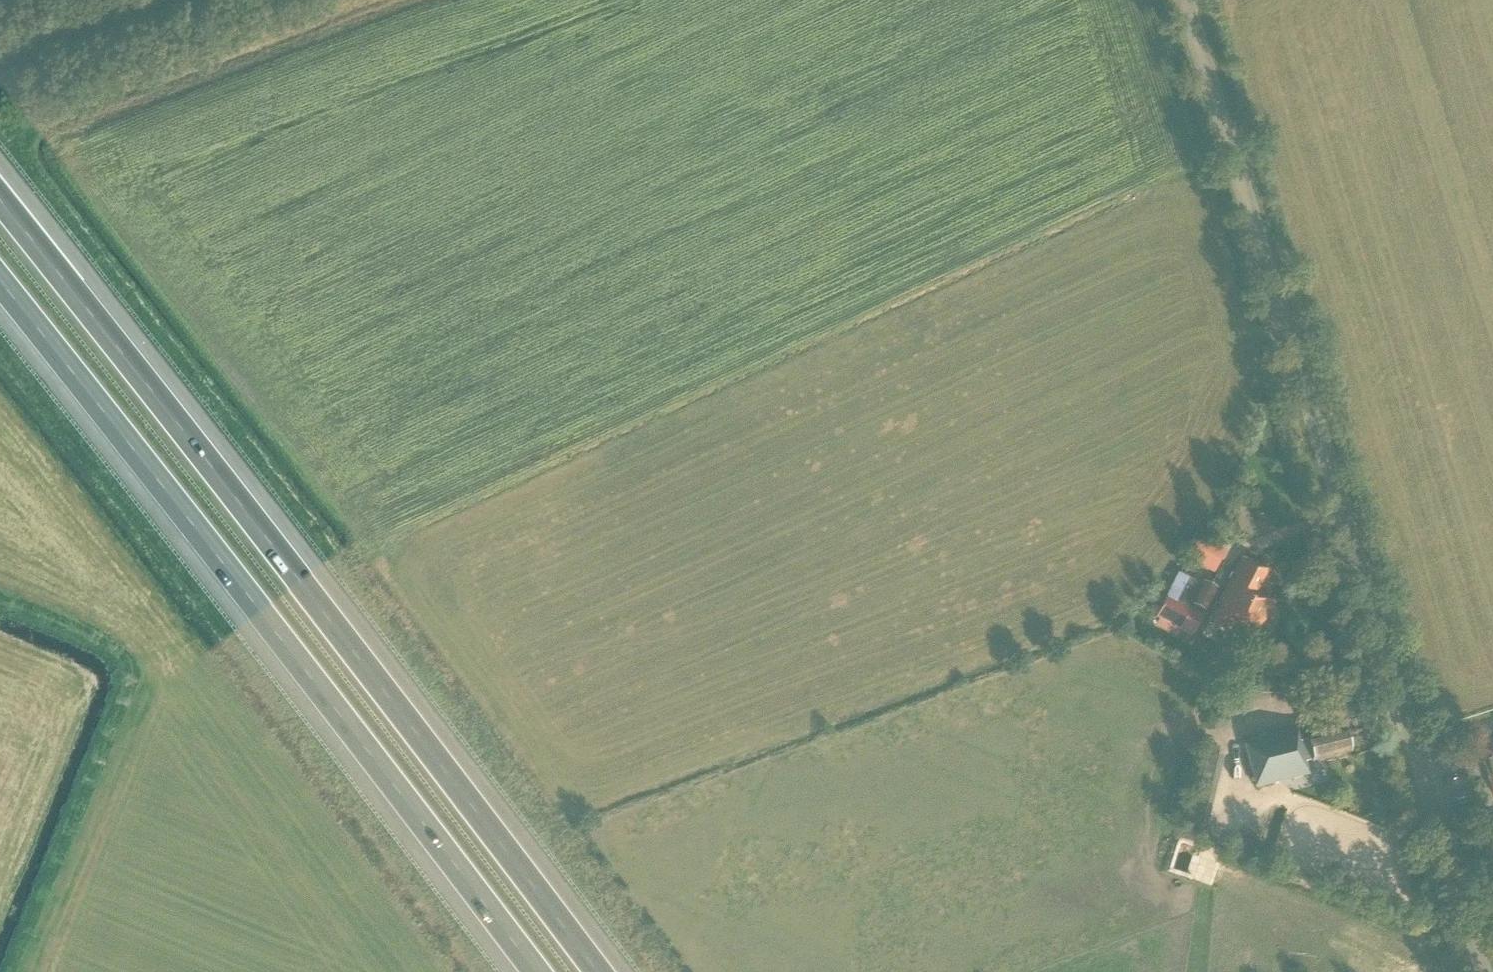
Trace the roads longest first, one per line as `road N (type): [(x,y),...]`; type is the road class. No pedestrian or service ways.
road 1 (tertiary): [(1482,971),(1183,0)]
road 2 (motorway): [(599,971),(0,201)]
road 3 (motorway): [(0,285),(534,971)]
road 4 (tertiary): [(0,70),(192,0)]

